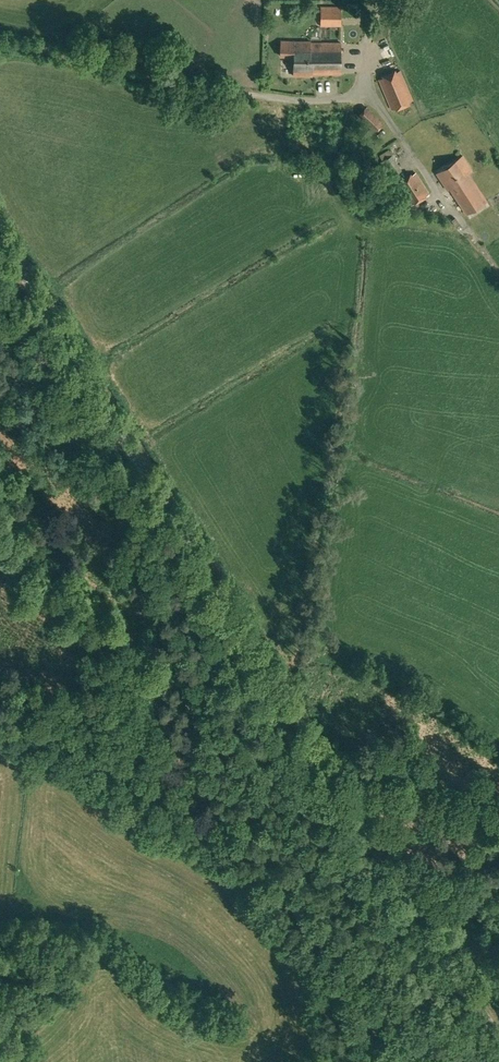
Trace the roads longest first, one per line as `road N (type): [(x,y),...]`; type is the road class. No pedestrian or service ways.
road 1 (unclassified): [(498,1052),(0,232)]
road 2 (track): [(346,800),(498,808)]

